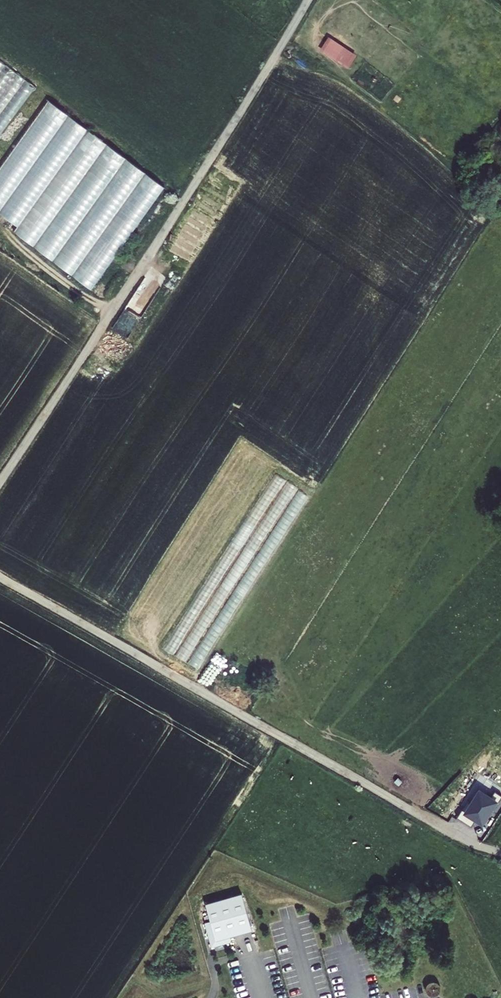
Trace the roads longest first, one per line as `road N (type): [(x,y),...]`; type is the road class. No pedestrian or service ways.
road 1 (track): [(111,314),(0,234)]

